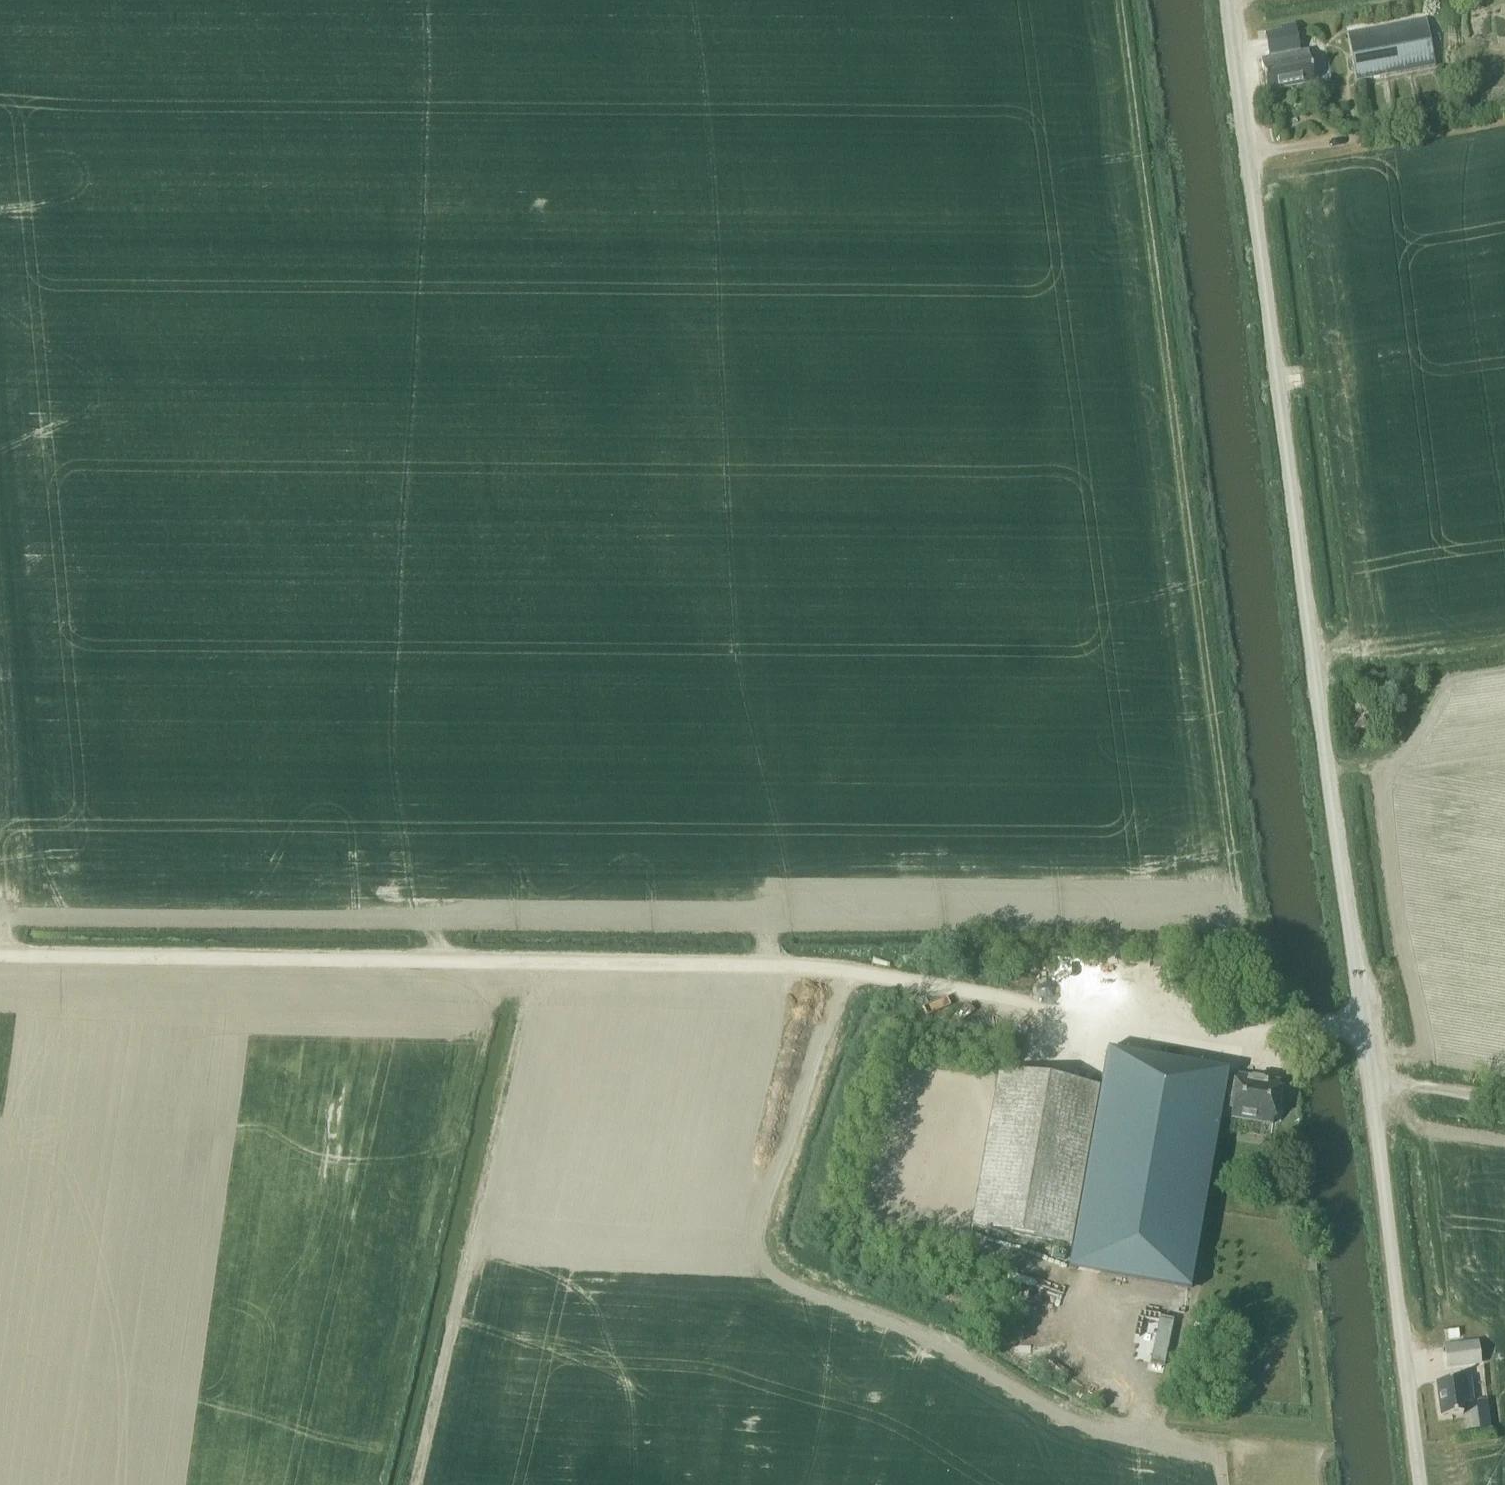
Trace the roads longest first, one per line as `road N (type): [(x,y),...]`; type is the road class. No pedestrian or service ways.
road 1 (unclassified): [(1420,1484),(1229,0)]

